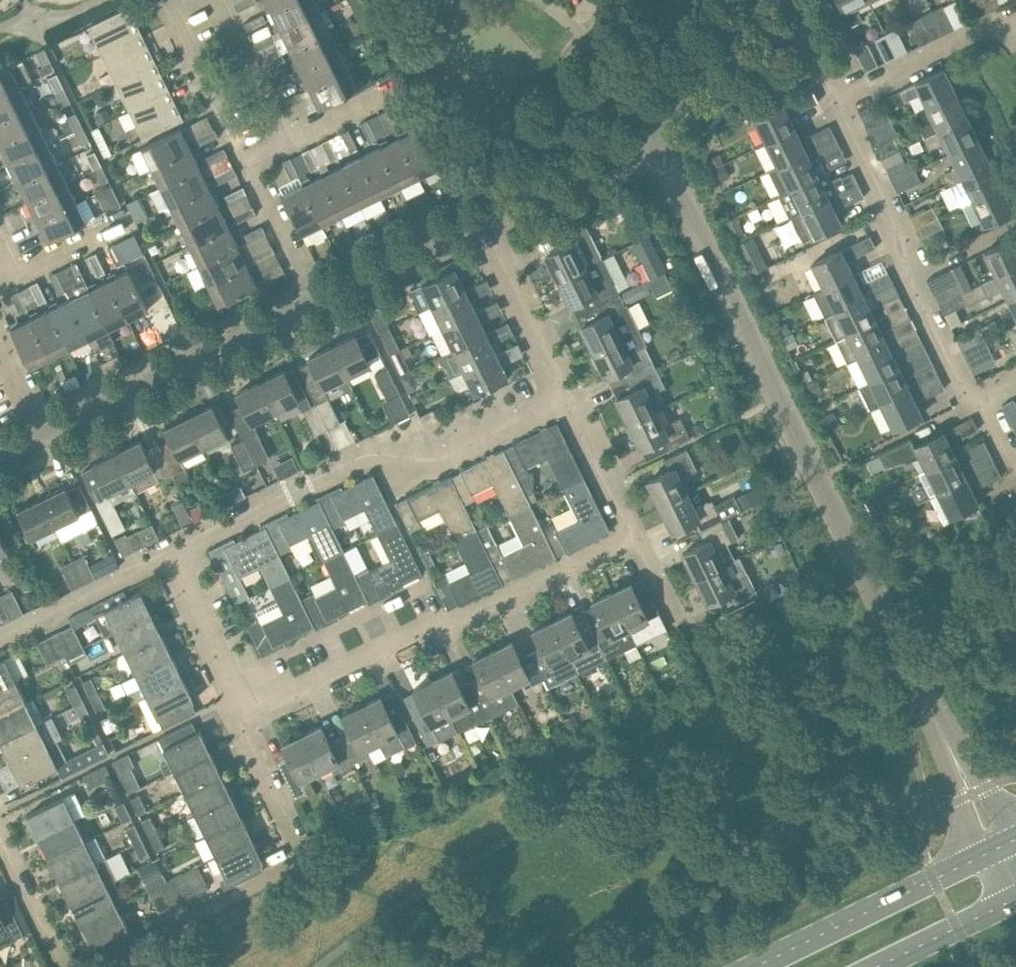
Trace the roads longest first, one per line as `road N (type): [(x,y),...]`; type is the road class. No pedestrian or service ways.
road 1 (unclassified): [(956,760),(648,132)]
road 2 (residential): [(244,711),(241,724),(305,860),(85,965),(63,960),(4,836)]
road 3 (residential): [(171,559),(358,462),(421,466),(567,394)]
road 4 (residential): [(640,534),(244,711)]
road 5 (residential): [(981,401),(960,389),(893,255),(889,215),(835,99)]
road 6 (unclassified): [(45,430),(316,298)]
road 7 (secondary): [(987,854),(752,966)]
road 8 (residential): [(835,99),(1015,12)]
road 9 (residential): [(567,394),(480,216)]
road 10 (residential): [(0,643),(171,559)]
road 11 (unclassified): [(480,216),(648,132)]
road 12 (unclassified): [(316,298),(480,216)]
road 13 (residential): [(249,163),(167,0)]
road 14 (unclassified): [(648,132),(760,0)]
road 15 (residential): [(244,711),(171,559)]
road 16 (residential): [(249,163),(398,88)]
road 17 (residential): [(640,534),(567,394)]
road 18 (residential): [(316,298),(249,163)]
road 19 (secondary): [(883,966),(1015,901)]
road 20 (residential): [(15,274),(132,220)]

